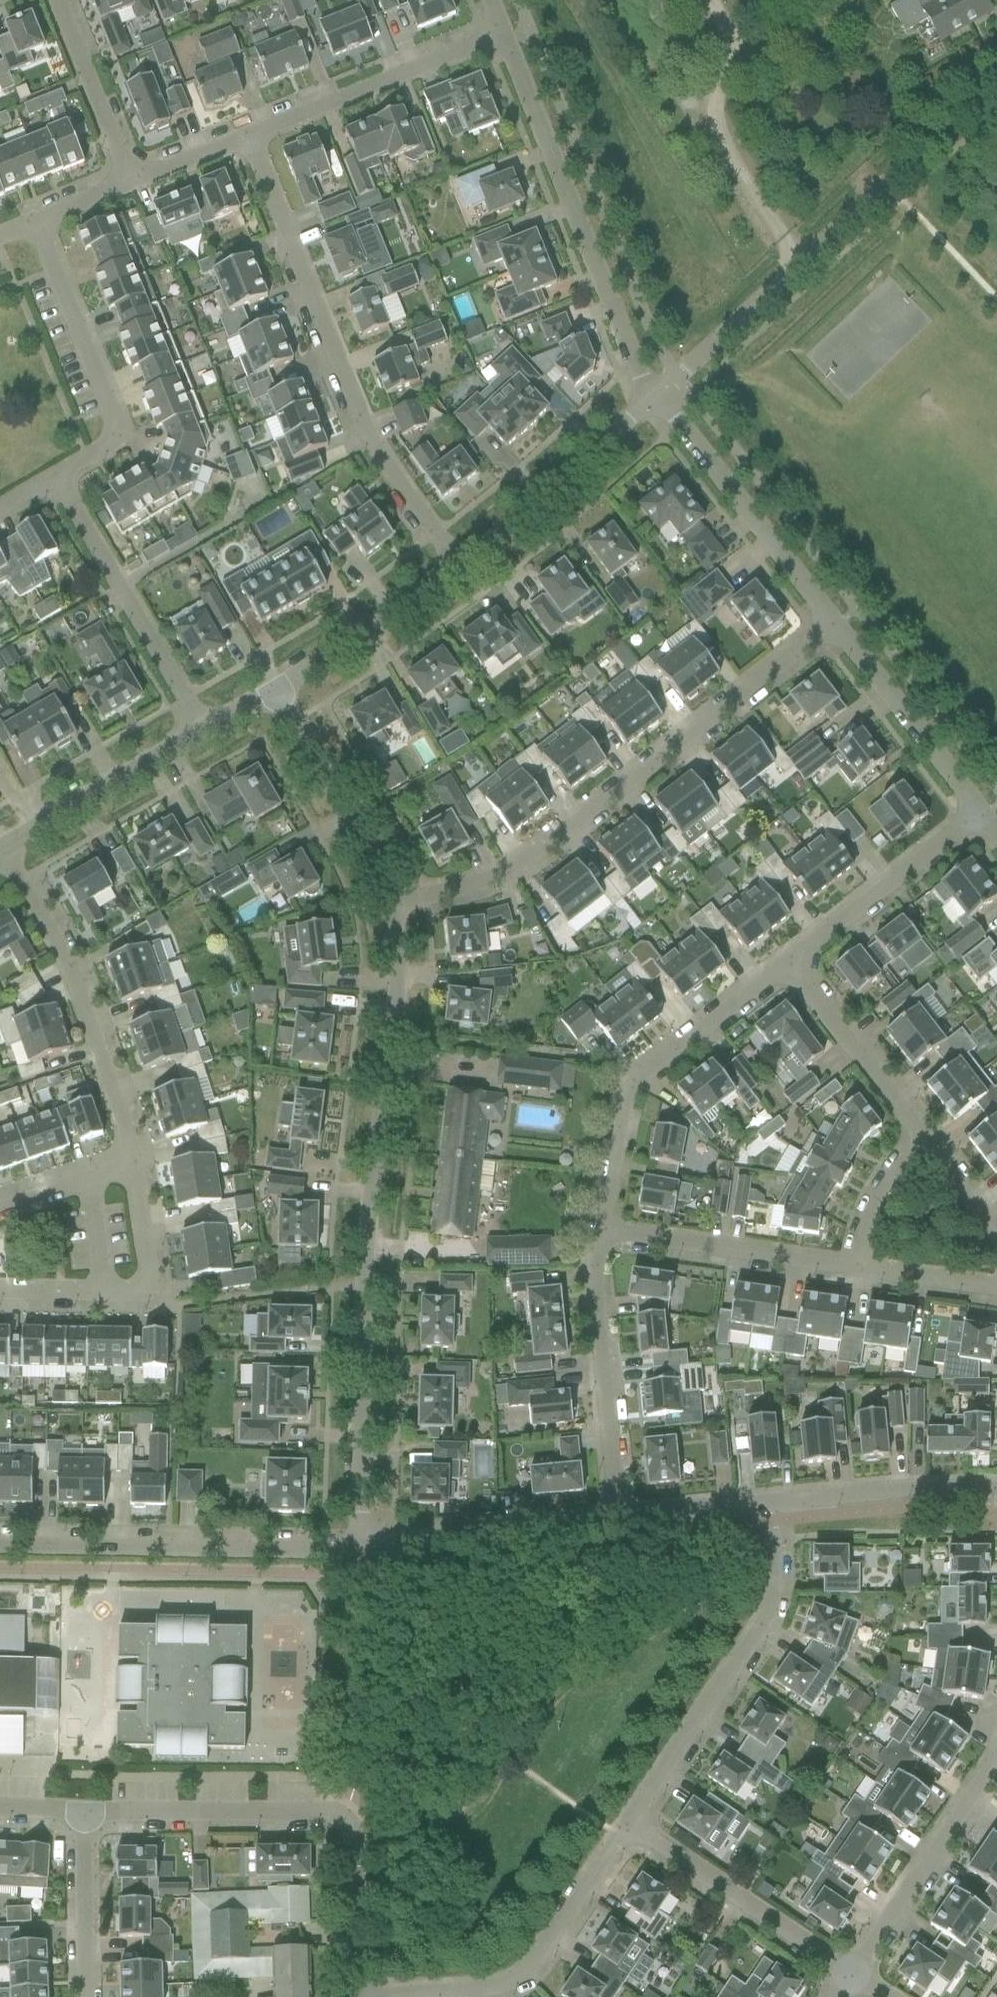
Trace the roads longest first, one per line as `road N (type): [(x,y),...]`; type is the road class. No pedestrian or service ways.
road 1 (residential): [(358,1547),(364,1285),(397,976),(387,905)]
road 2 (residential): [(387,905),(470,888),(531,861),(830,627)]
road 3 (residential): [(462,566),(378,441),(251,139)]
road 4 (residential): [(356,1996),(351,1830),(340,1817),(79,1810)]
road 5 (residential): [(655,399),(592,267),(504,38)]
road 6 (residential): [(629,1821),(767,1606),(779,1544),(776,1503)]
road 7 (residential): [(358,1547),(0,1545)]
road 8 (residential): [(603,1237),(620,1099),(660,1057),(789,967)]
road 9 (residential): [(131,1163),(72,972),(0,851)]
road 10 (residential): [(379,1996),(490,1987),(516,1976),(629,1821)]
road 11 (unclassified): [(655,399),(888,181)]
road 12 (residential): [(59,479),(119,441),(111,402),(36,225)]
road 13 (residential): [(204,733),(59,479)]
road 14 (residential): [(830,627),(655,399)]
road 15 (residential): [(627,1516),(601,1340),(603,1237)]
road 16 (residential): [(0,1292),(136,1293),(149,1284),(131,1163)]
road 17 (residential): [(251,139),(504,38)]
road 18 (residential): [(850,1979),(629,1821)]
road 19 (residential): [(627,1516),(358,1547)]
road 20 (residential): [(850,1979),(996,1754)]
road 21 (residential): [(462,566),(655,399)]
road 22 (residential): [(853,1272),(603,1237)]
road 23 (residential): [(387,905),(363,824),(274,693)]
road 24 (residential): [(789,967),(979,816)]
road 25 (residential): [(979,816),(830,627)]
road 26 (residential): [(0,849),(204,733)]
road 27 (residential): [(274,693),(462,566)]
road 28 (residential): [(996,1495),(968,1489),(776,1503)]
road 29 (residential): [(924,1142),(789,967)]
road 30 (residential): [(125,189),(57,0)]
road 31 (residential): [(88,1996),(79,1810)]
road 32 (residential): [(853,1272),(867,1219),(894,1172),(924,1142)]
road 33 (residential): [(776,1503),(627,1516)]
road 34 (residential): [(996,1295),(853,1272)]
road 35 (residential): [(0,1211),(131,1163)]
road 36 (residential): [(125,189),(251,139)]

